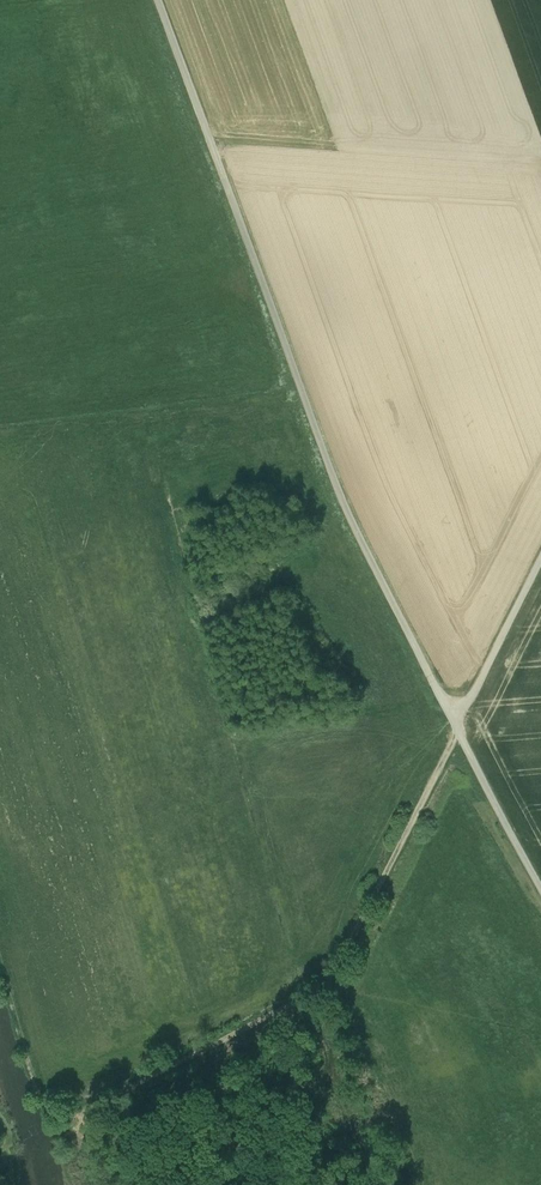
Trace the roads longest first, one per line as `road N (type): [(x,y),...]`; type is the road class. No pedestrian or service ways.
road 1 (unclassified): [(159,0),(344,502),(540,887)]
road 2 (track): [(540,566),(331,986),(64,1120)]

